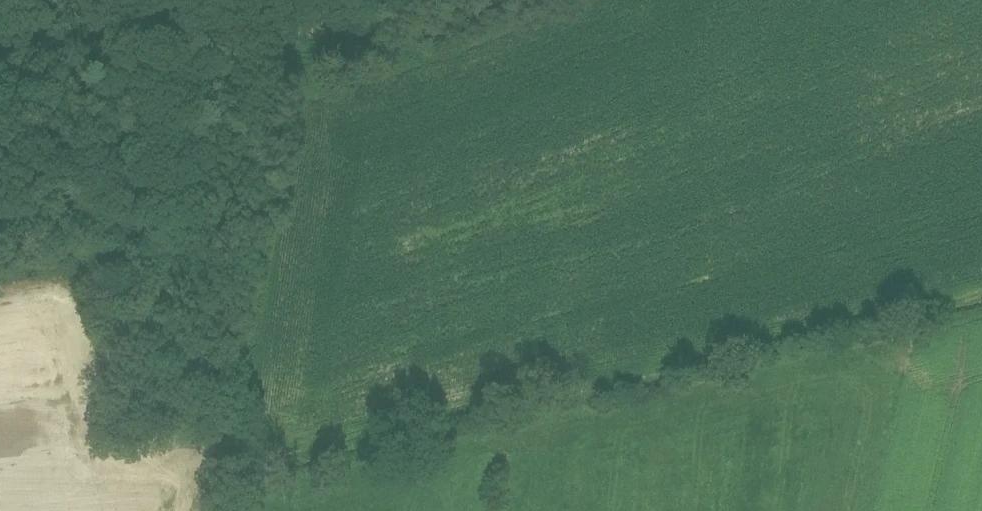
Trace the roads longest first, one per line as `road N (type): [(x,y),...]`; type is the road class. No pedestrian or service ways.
road 1 (track): [(403,0),(279,46),(0,62)]

